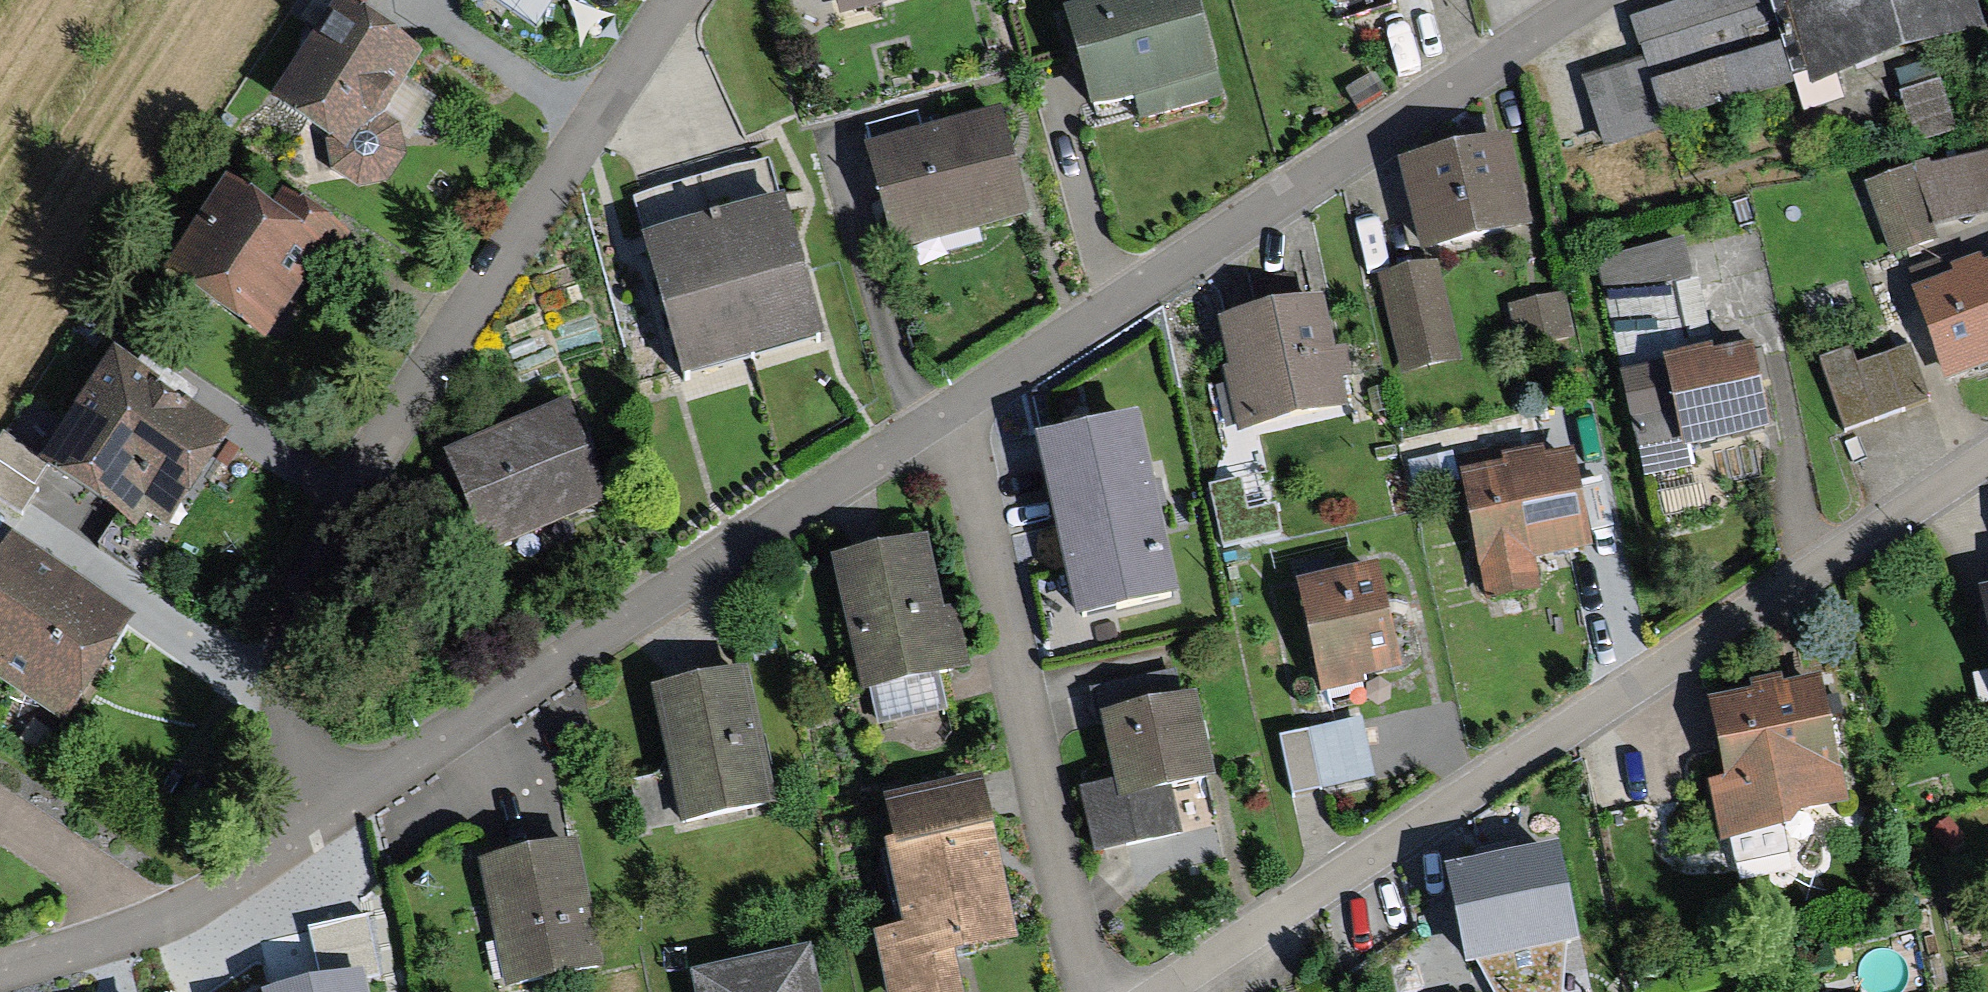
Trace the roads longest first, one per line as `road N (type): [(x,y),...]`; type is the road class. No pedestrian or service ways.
road 1 (residential): [(1987,447),(1356,865),(1142,991)]
road 2 (residential): [(679,0),(562,157),(323,539),(298,688),(308,755),(339,808)]
road 3 (residential): [(945,416),(1582,0)]
road 4 (residential): [(339,808),(945,416)]
road 5 (residential): [(1102,991),(1081,941),(966,464),(945,416)]
road 6 (residential): [(0,970),(131,934),(238,877),(339,808)]

